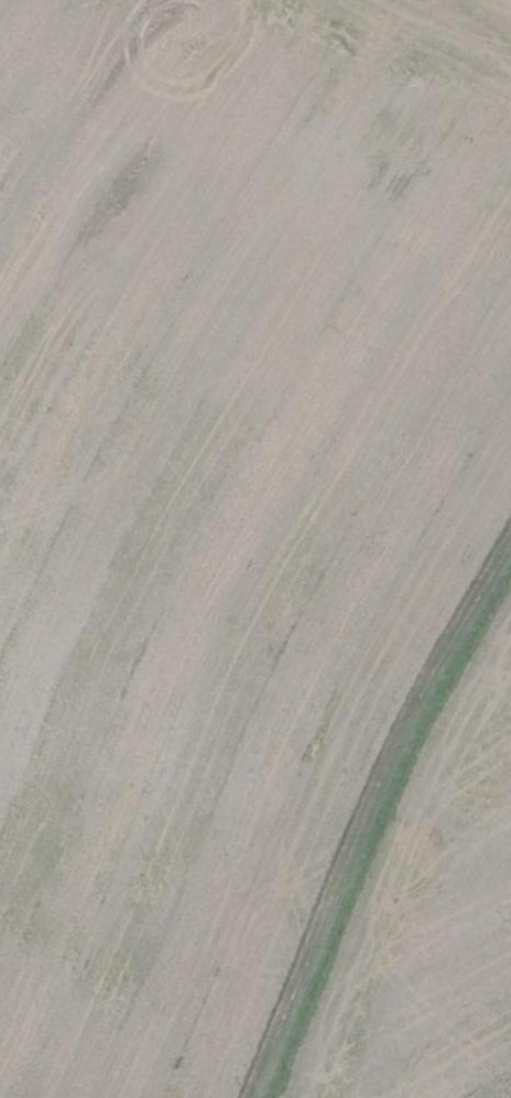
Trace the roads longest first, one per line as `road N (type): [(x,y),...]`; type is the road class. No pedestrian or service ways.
road 1 (track): [(510,549),(374,787),(246,1097)]

